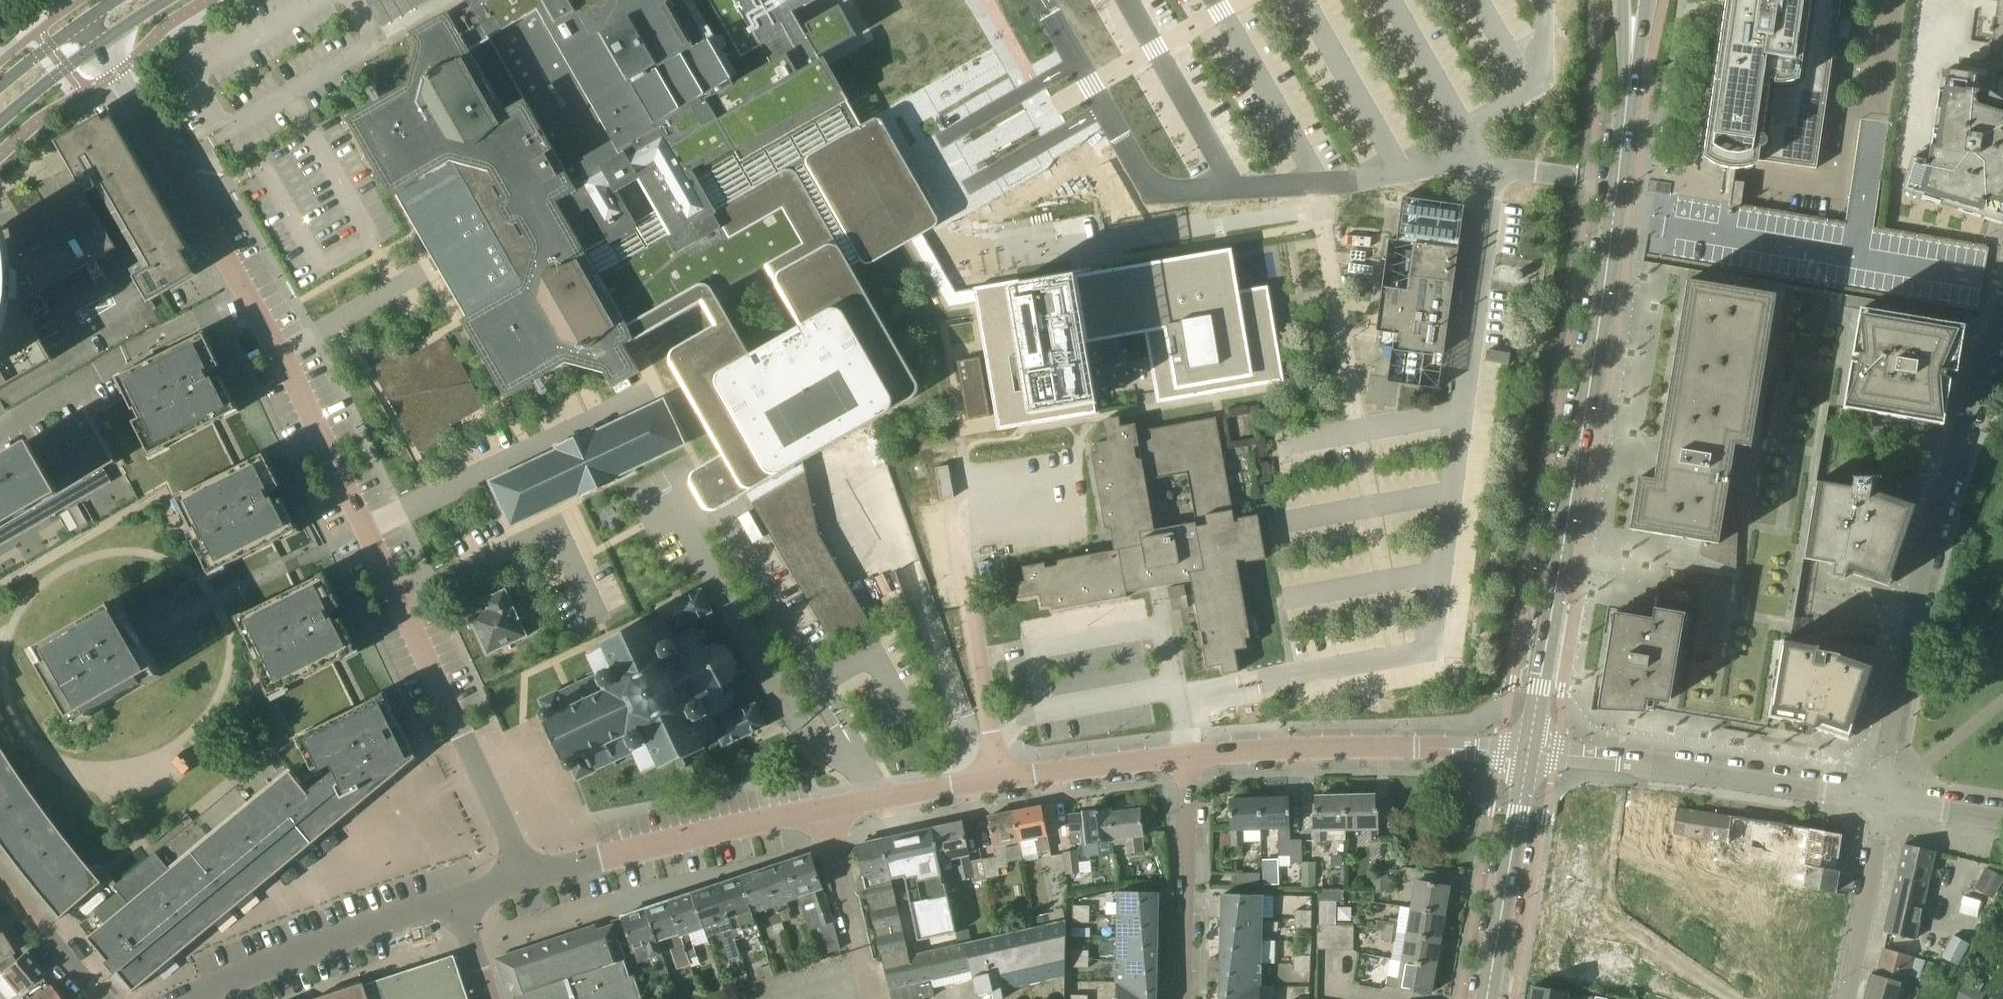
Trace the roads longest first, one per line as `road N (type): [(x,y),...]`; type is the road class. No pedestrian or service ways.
road 1 (residential): [(529,878),(280,351),(119,72)]
road 2 (tertiary): [(1529,751),(1581,451),(1628,78)]
road 3 (residential): [(1882,798),(1910,620),(2002,317)]
road 4 (residential): [(529,878),(829,807),(1001,778)]
road 5 (residential): [(1882,798),(1529,751)]
road 6 (residential): [(1189,757),(1339,748),(1529,751)]
road 7 (residential): [(188,998),(457,901)]
road 8 (residential): [(1001,778),(953,503)]
road 9 (tertiary): [(1488,998),(1529,751)]
road 10 (residential): [(1185,998),(1189,757)]
road 11 (residential): [(1847,998),(1882,798)]
road 12 (residential): [(1001,778),(1189,757)]
road 13 (residential): [(99,998),(0,878)]
road 14 (tertiary): [(0,125),(98,45)]
road 15 (residential): [(2002,816),(1882,798)]

